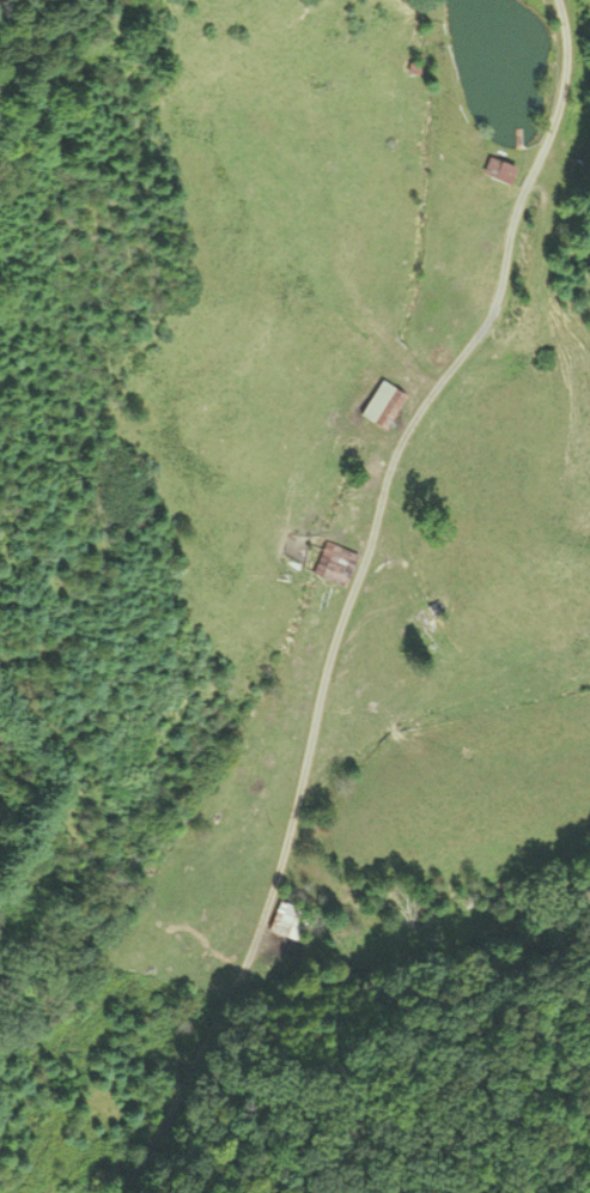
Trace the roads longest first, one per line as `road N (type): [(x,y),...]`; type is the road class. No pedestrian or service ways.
road 1 (residential): [(120,1192),(200,1059),(286,858),(322,685),(388,473),(427,393),(489,315),(566,78),(553,0)]

